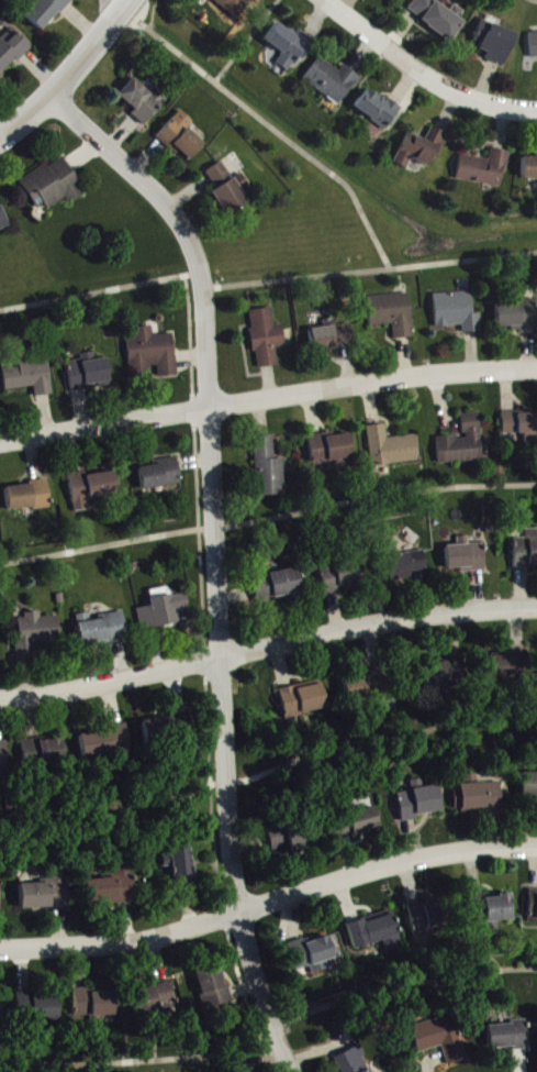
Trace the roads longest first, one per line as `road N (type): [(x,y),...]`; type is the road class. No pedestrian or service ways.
road 1 (residential): [(295,1071),(240,915),(211,517),(203,262),(165,202),(52,93)]
road 2 (residential): [(0,949),(160,937),(430,854),(536,846)]
road 3 (residential): [(0,698),(40,696),(419,614),(536,606)]
road 4 (residential): [(0,440),(447,372),(536,368)]
road 5 (residential): [(327,0),(430,78),(481,101),(536,113)]

